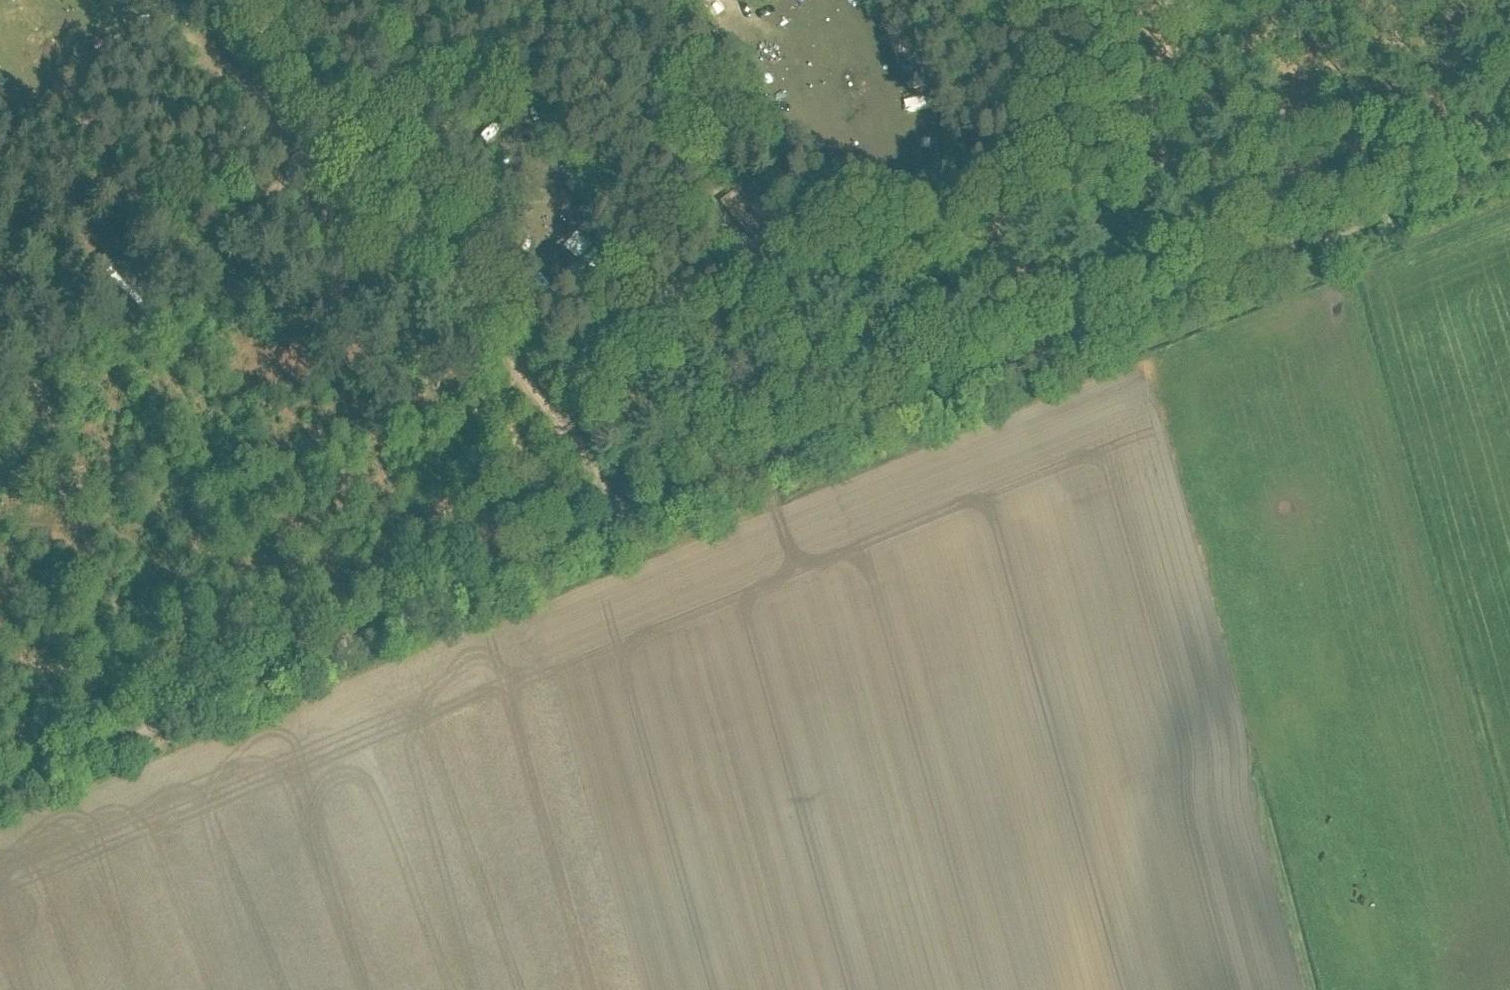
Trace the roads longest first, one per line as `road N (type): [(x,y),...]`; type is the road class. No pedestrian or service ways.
road 1 (track): [(0,786),(1509,160)]
road 2 (track): [(216,0),(618,530)]

